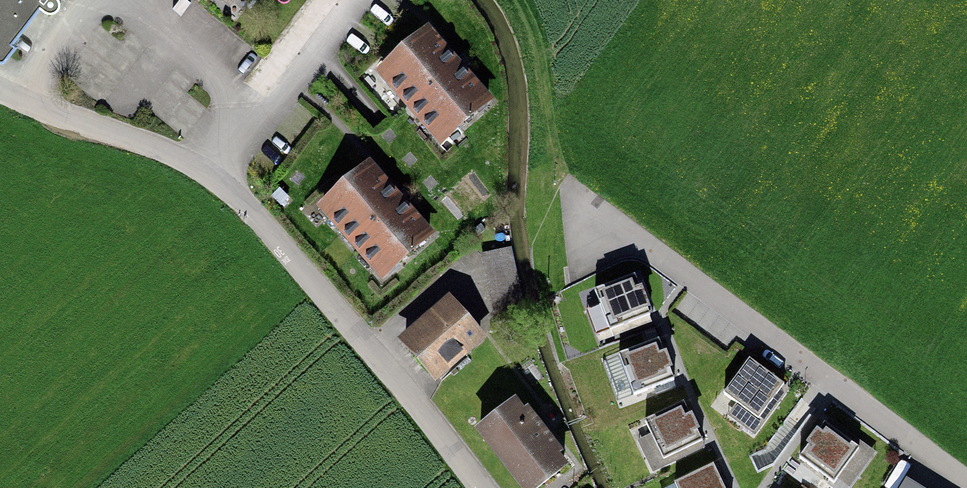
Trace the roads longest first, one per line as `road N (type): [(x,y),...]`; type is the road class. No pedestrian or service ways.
road 1 (unclassified): [(0,92),(212,174),(466,487)]
road 2 (residential): [(966,474),(571,186)]

